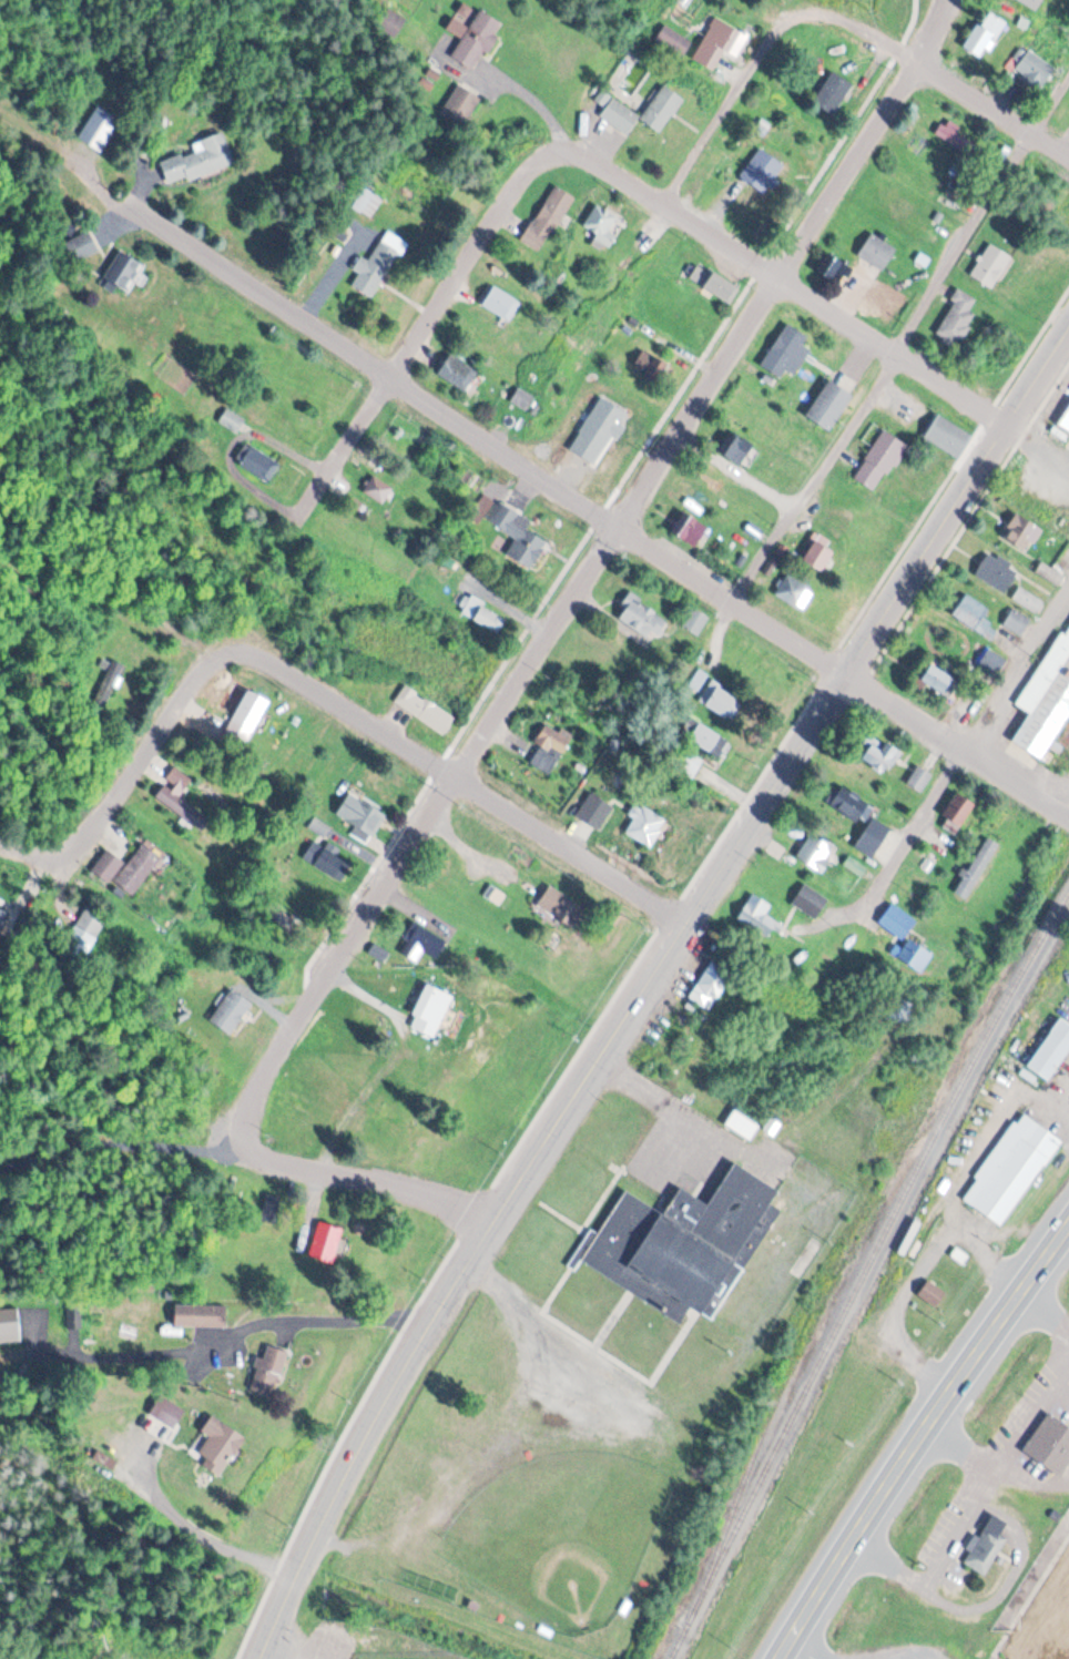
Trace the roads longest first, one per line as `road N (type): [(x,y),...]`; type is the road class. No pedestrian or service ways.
road 1 (residential): [(255,1658),(288,1573),(427,1325),(1068,326)]
road 2 (residential): [(237,1111),(953,0)]
road 3 (residential): [(1068,820),(129,201)]
road 4 (residential): [(686,924),(256,654),(234,648),(214,653),(0,556)]
road 5 (primary): [(779,1658),(1068,1225)]
road 6 (residential): [(1068,463),(668,211)]
road 7 (residential): [(297,520),(519,177),(552,153)]
road 8 (residential): [(859,909),(1068,586)]
road 9 (residential): [(501,1205),(271,1161),(243,1146),(237,1111)]
road 10 (residential): [(813,14),(852,23),(1068,159)]
road 11 (residential): [(23,855),(58,849),(94,830),(214,653)]
road 12 (residential): [(668,211),(780,28),(813,14)]
road 13 (residential): [(552,153),(571,151),(668,211)]

